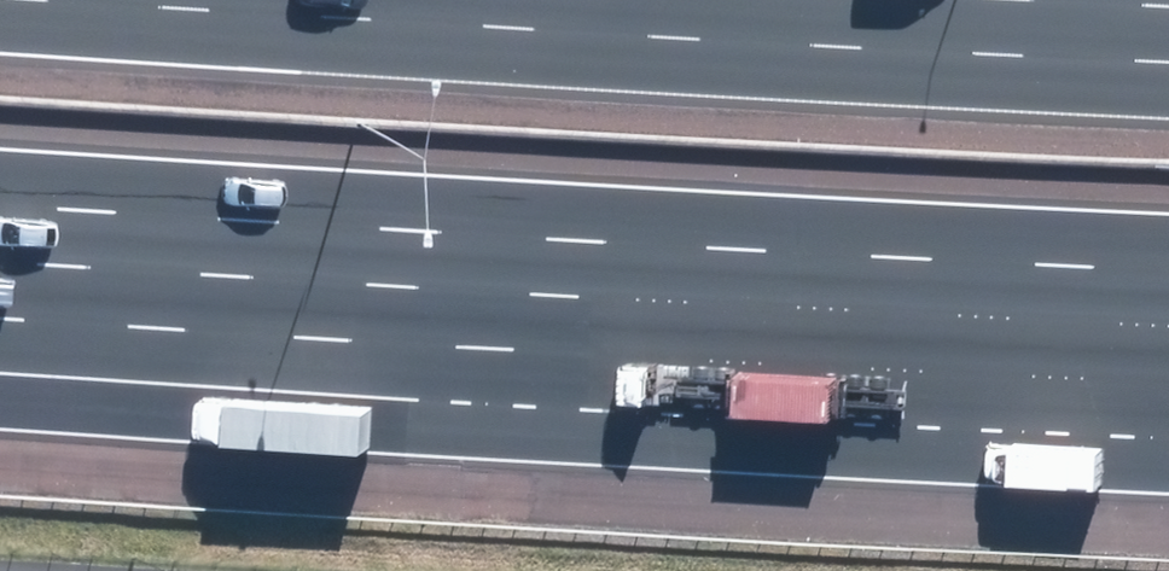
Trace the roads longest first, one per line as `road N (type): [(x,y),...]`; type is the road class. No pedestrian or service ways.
road 1 (motorway): [(1168,355),(406,428),(0,402)]
road 2 (motorway): [(1168,324),(0,259)]

